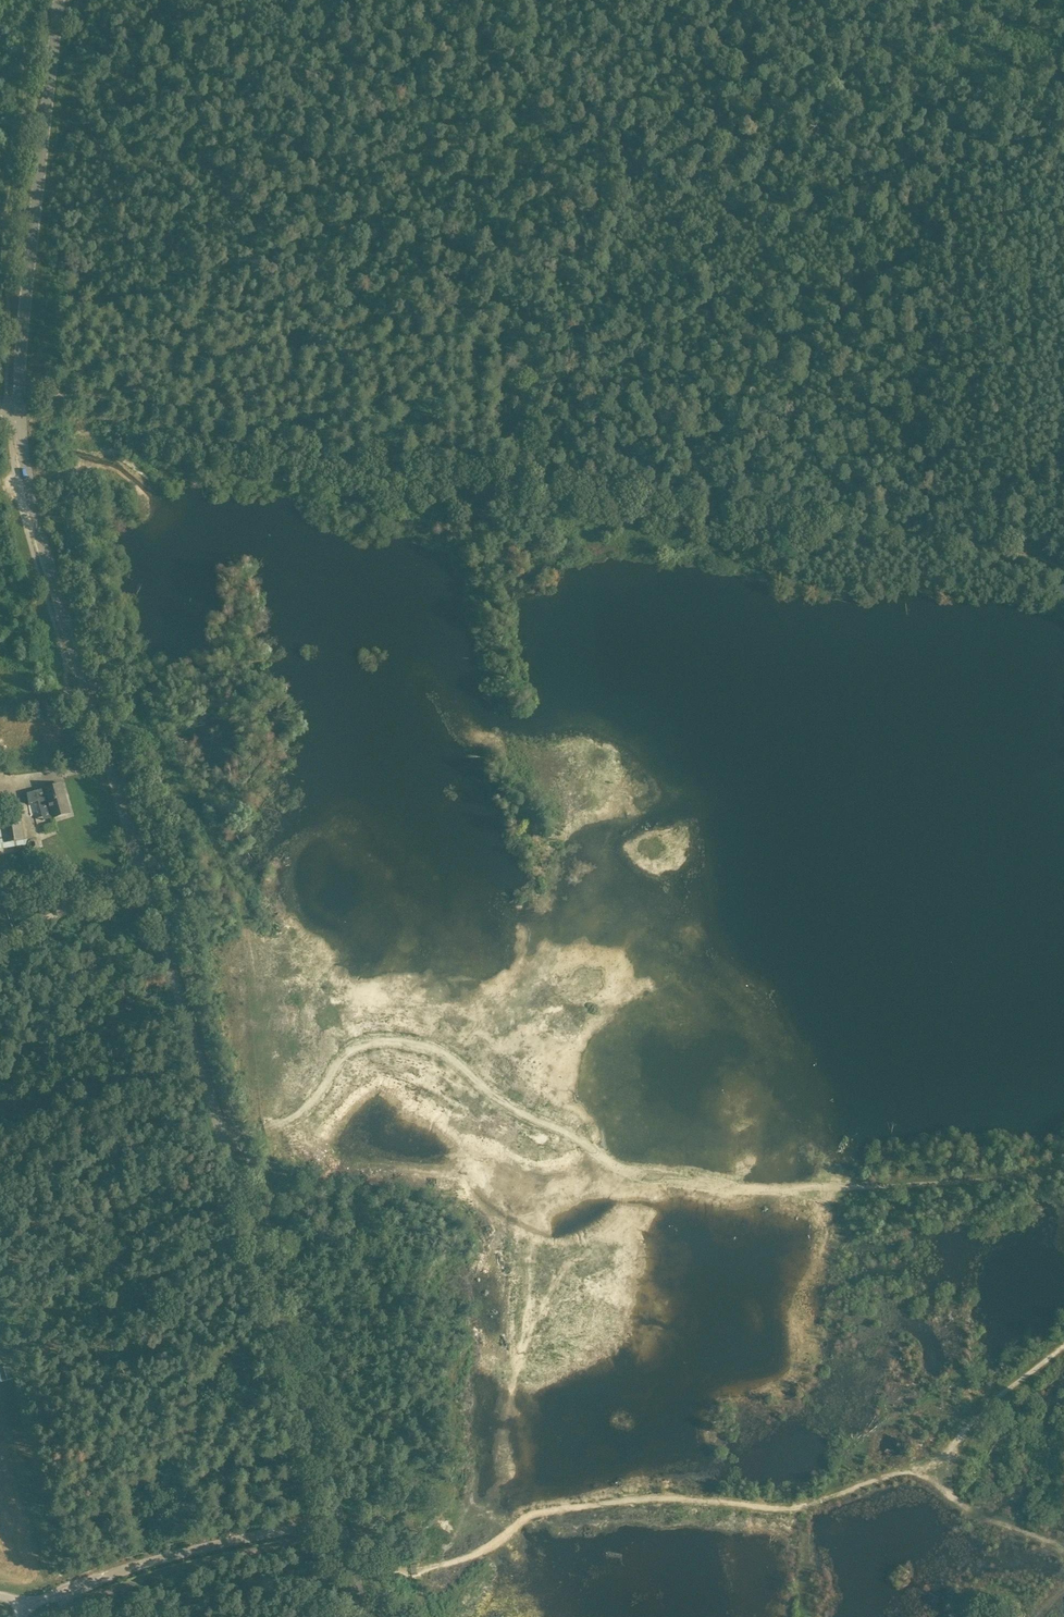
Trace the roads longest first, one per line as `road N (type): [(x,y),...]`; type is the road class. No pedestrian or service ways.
road 1 (tertiary): [(339,1520),(45,549),(25,458),(22,335),(59,0)]
road 2 (track): [(354,1576),(468,1557),(537,1514),(651,1497),(787,1508),(896,1474),(934,1472),(964,1506),(1063,1549)]
road 3 (unclassified): [(47,1598),(175,1553),(339,1520)]
road 4 (track): [(934,1472),(1001,1396),(1063,1348)]
road 5 (track): [(0,943),(142,874)]

